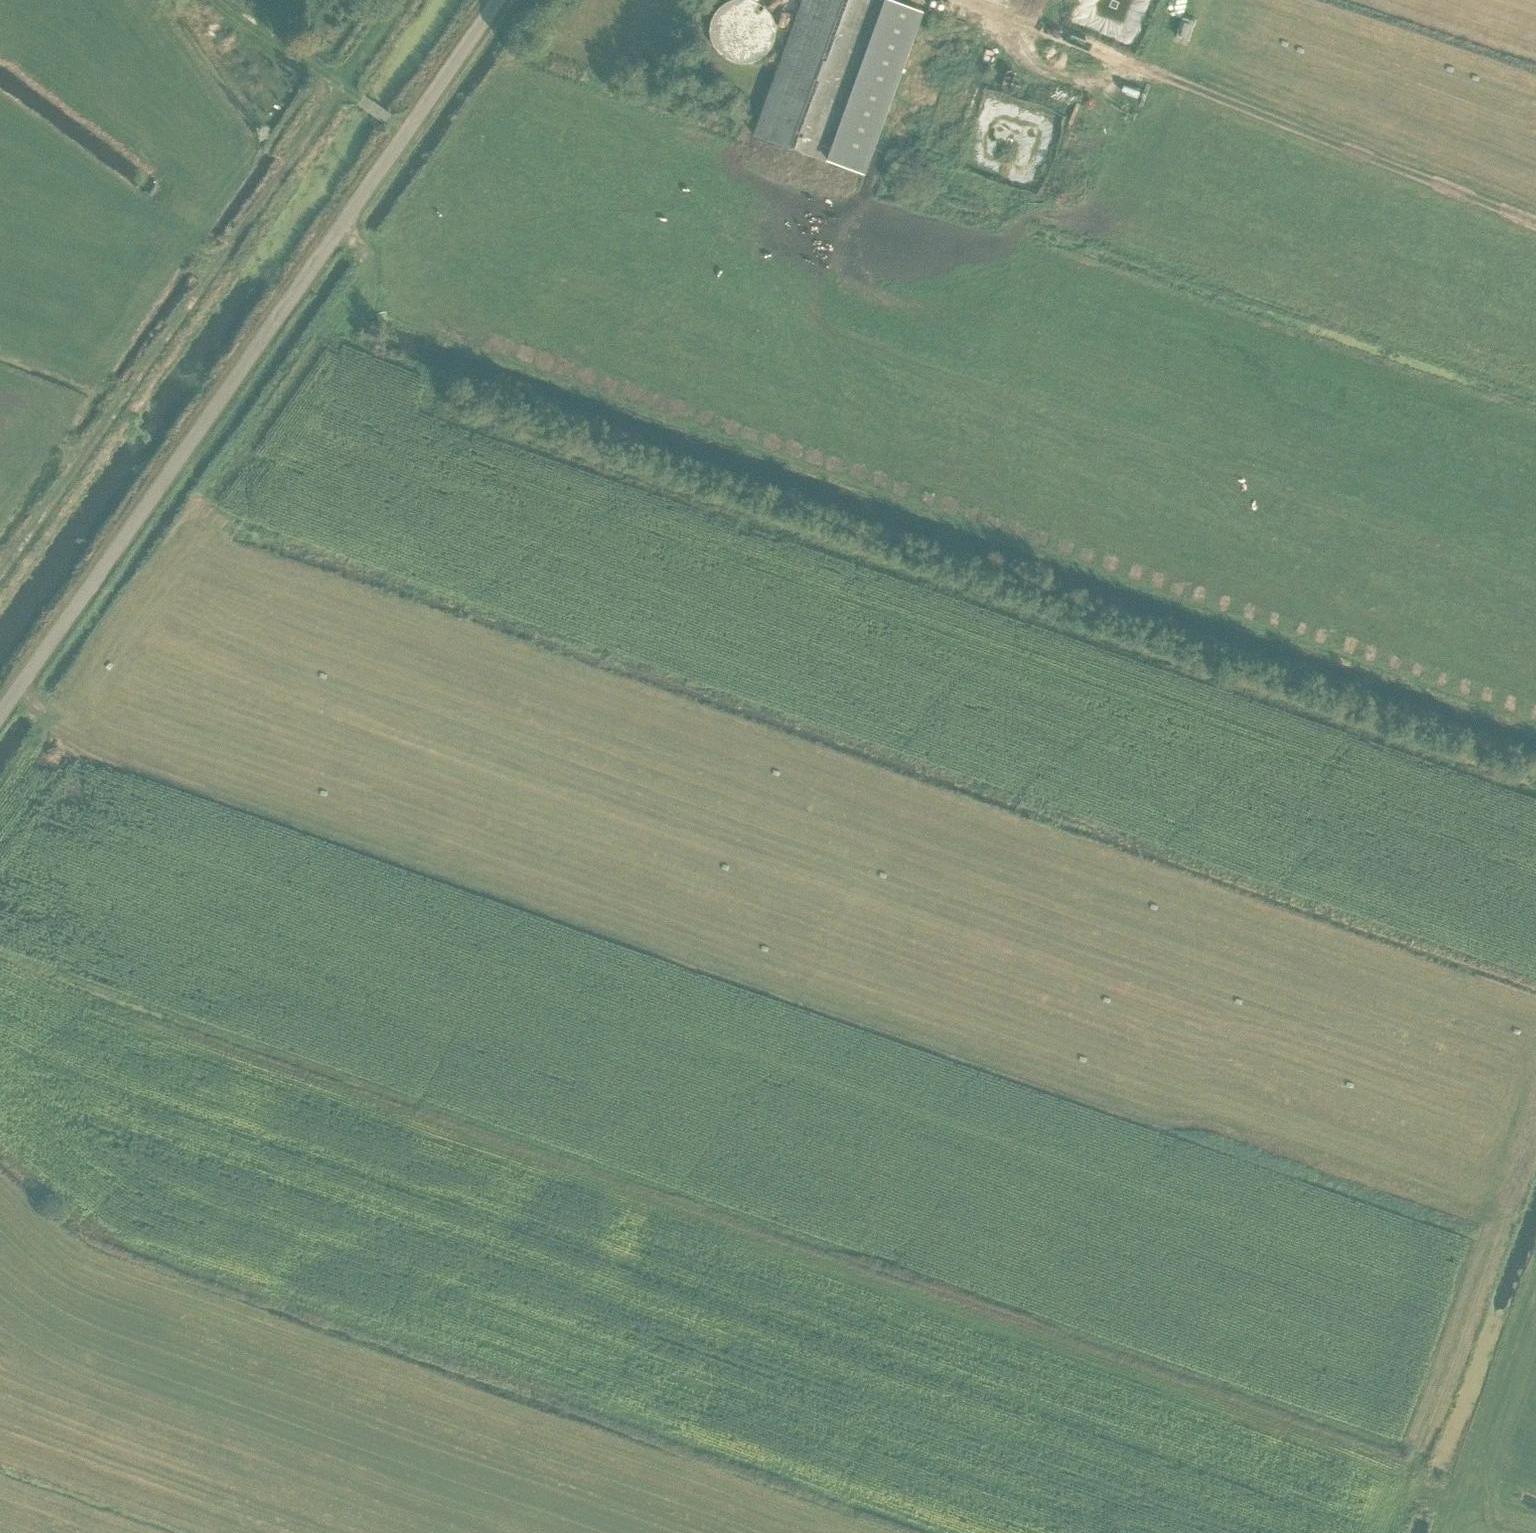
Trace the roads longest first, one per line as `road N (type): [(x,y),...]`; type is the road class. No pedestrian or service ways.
road 1 (unclassified): [(0,710),(501,0)]

